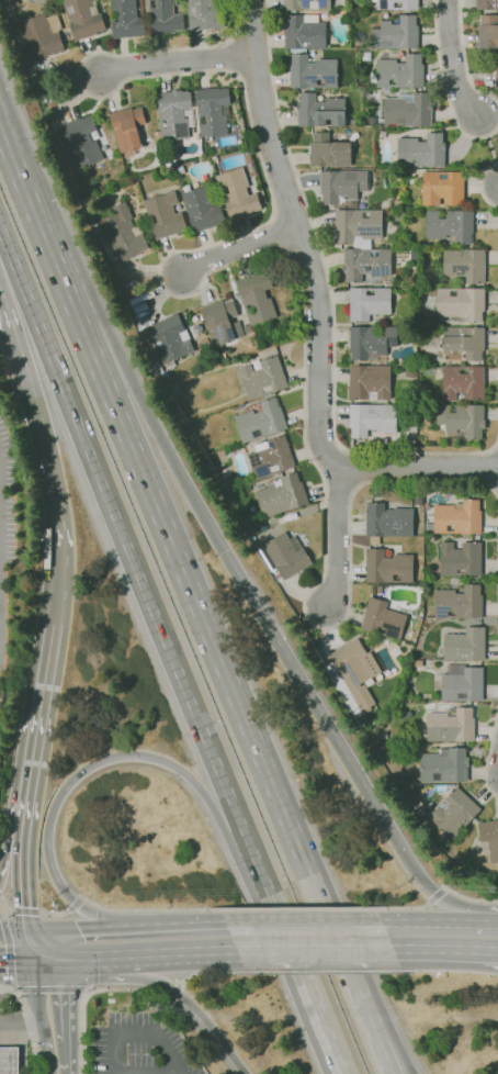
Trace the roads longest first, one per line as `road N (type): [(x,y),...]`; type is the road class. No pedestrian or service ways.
road 1 (motorway): [(369,1020),(81,332)]
road 2 (motorway): [(0,234),(252,852)]
road 3 (residential): [(256,0),(260,90),(320,304),(319,432),(338,470)]
road 4 (motorway): [(110,927),(64,892),(46,839),(52,807),(89,765),(123,754),(169,763),(252,852)]
road 5 (motorway): [(399,847),(226,550)]
road 6 (motorway): [(0,298),(53,484),(59,559),(53,624)]
road 7 (motorway): [(226,550),(121,359),(81,332)]
road 8 (motorway): [(252,852),(342,1073)]
road 9 (motorway): [(53,624),(23,821)]
road 10 (motorway): [(120,953),(191,1003),(245,1073)]
road 11 (residential): [(256,54),(97,70)]
road 12 (residential): [(497,467),(338,470)]
road 13 (motorway): [(53,260),(0,126)]
road 14 (residential): [(338,470),(338,572),(328,606)]
road 15 (primary): [(235,949),(366,948)]
road 16 (primary): [(380,919),(250,920)]
road 17 (residential): [(297,231),(179,272)]
road 18 (residential): [(448,0),(454,68),(479,114)]

